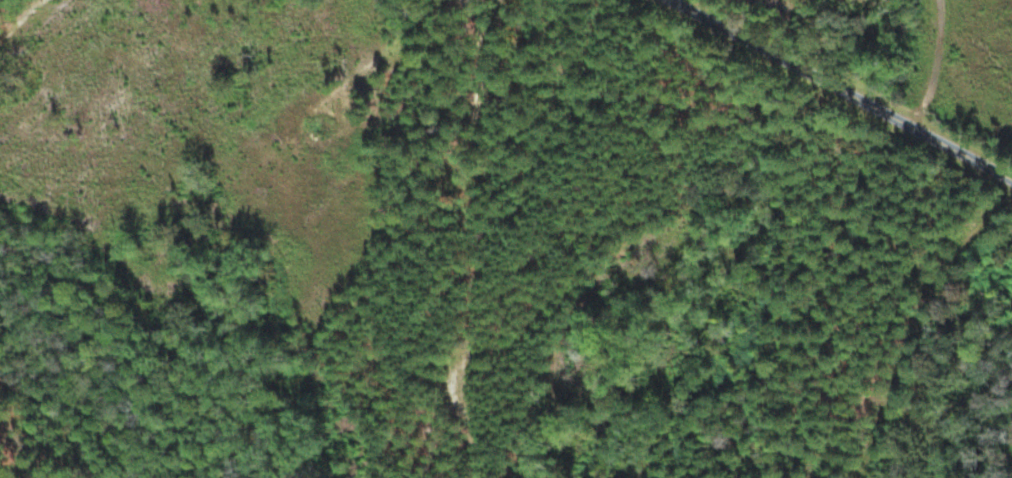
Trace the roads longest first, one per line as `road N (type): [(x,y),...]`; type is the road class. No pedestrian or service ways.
road 1 (residential): [(1011,182),(666,0)]

